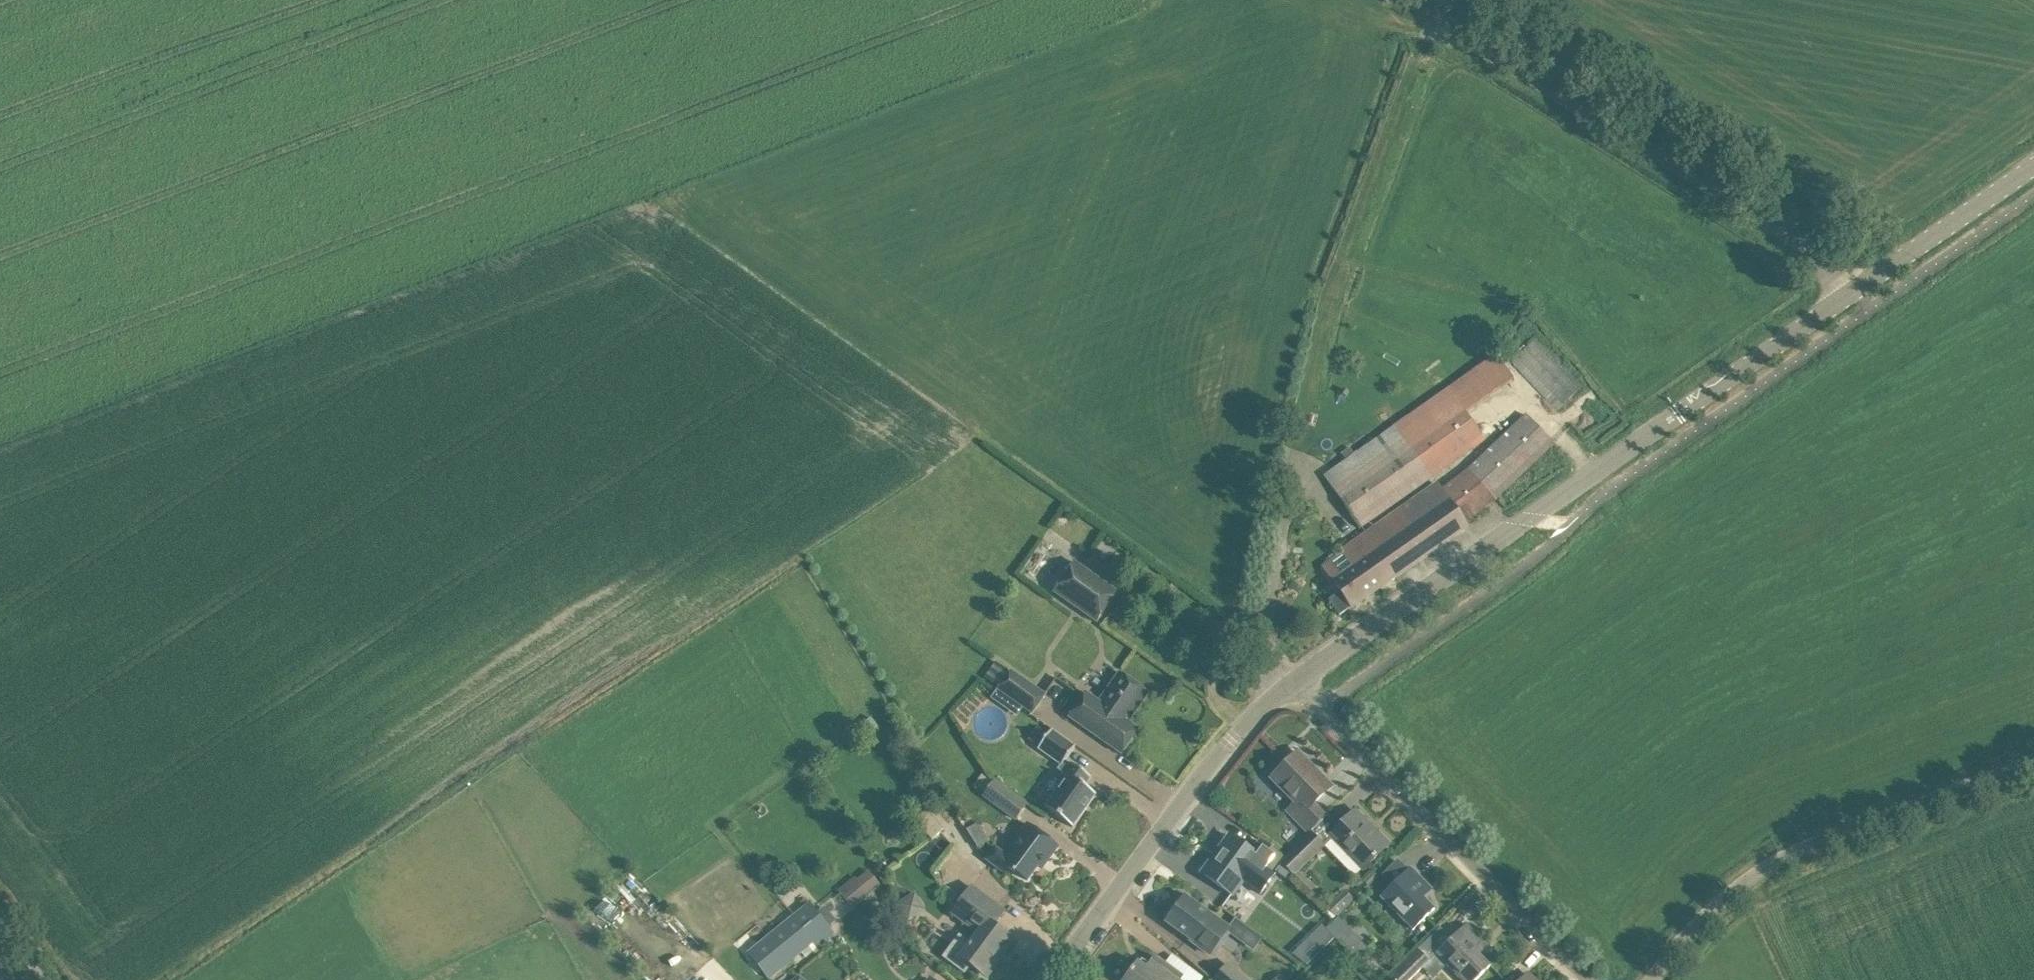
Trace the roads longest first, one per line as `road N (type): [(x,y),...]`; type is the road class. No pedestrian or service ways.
road 1 (unclassified): [(1855,296),(1440,18),(1430,0)]
road 2 (residential): [(1295,682),(1678,413)]
road 3 (residential): [(1295,682),(1589,979)]
road 4 (residential): [(1050,979),(1228,740),(1295,682)]
road 5 (unclassified): [(1728,892),(1814,843),(2033,761)]
road 6 (unclassified): [(1855,296),(2033,171)]
road 7 (unclassified): [(1678,413),(1855,296)]

